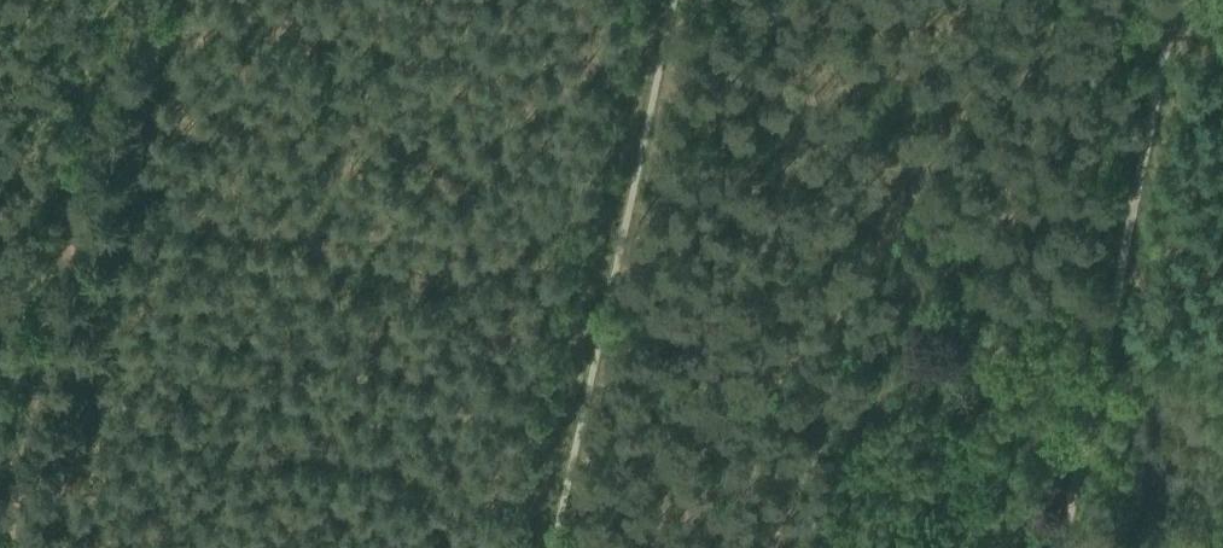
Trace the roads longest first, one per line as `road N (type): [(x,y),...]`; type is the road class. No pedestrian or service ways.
road 1 (track): [(1060,547),(1182,0)]
road 2 (track): [(115,0),(5,547)]

